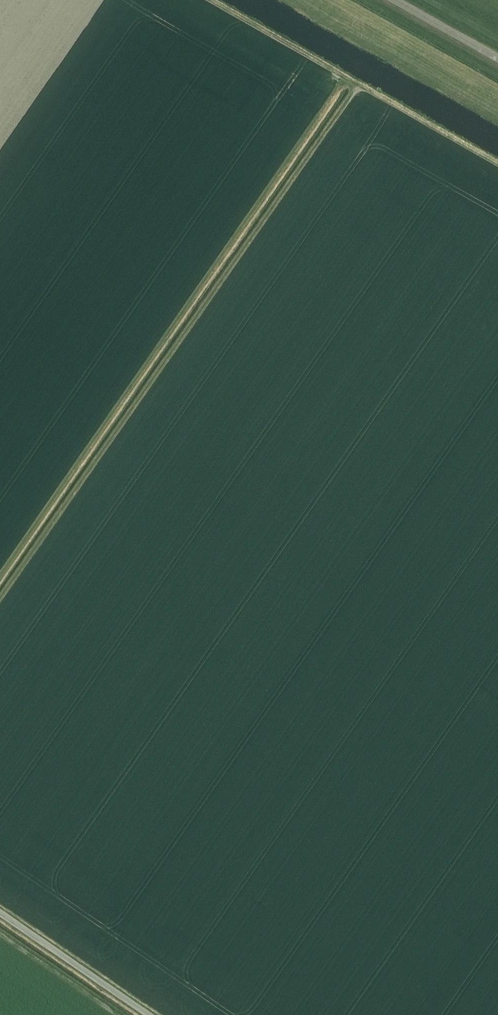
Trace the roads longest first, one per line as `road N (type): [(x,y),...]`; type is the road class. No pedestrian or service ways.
road 1 (unclassified): [(149,1014),(0,913)]

